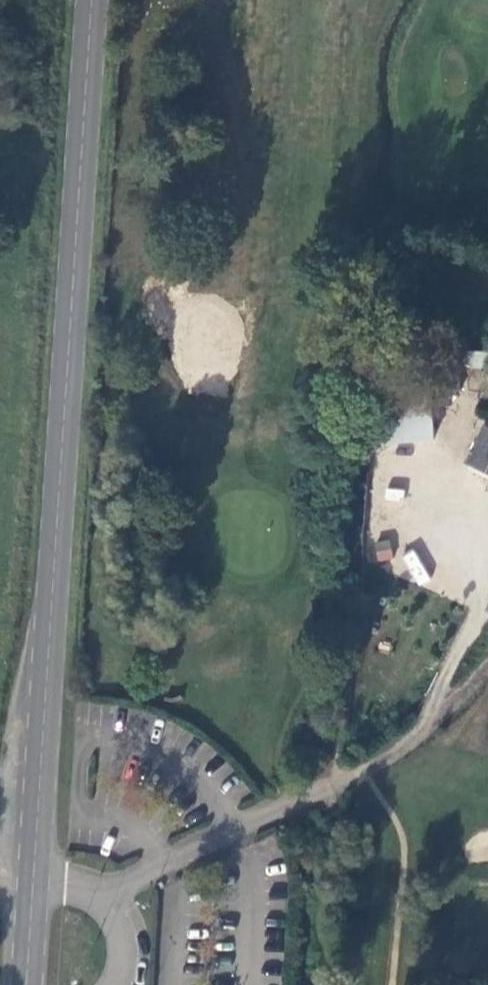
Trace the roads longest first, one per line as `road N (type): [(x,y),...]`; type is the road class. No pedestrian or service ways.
road 1 (secondary): [(93,0),(34,878)]
road 2 (unclassified): [(100,900),(422,735),(487,660)]
road 3 (track): [(357,772),(405,836),(393,984)]

